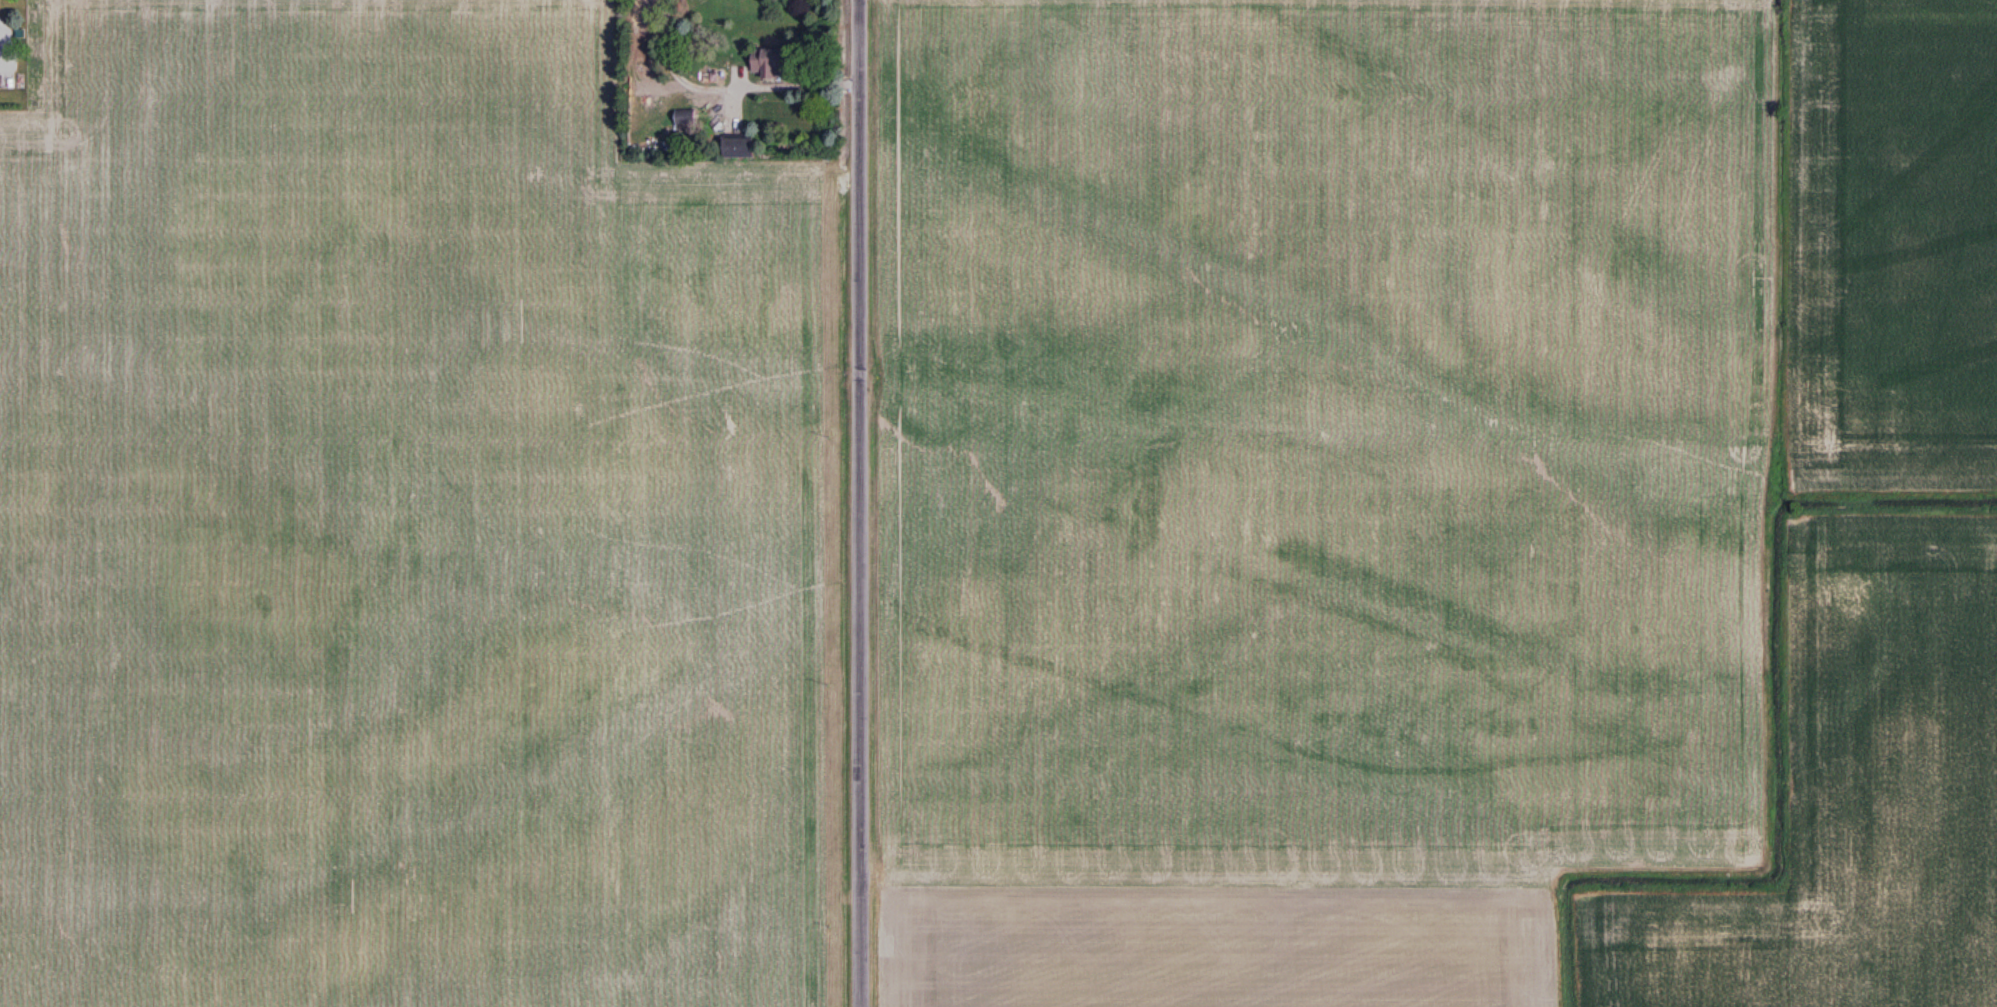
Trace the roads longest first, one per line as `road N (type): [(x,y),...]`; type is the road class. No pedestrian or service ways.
road 1 (residential): [(861,1006),(863,0)]

